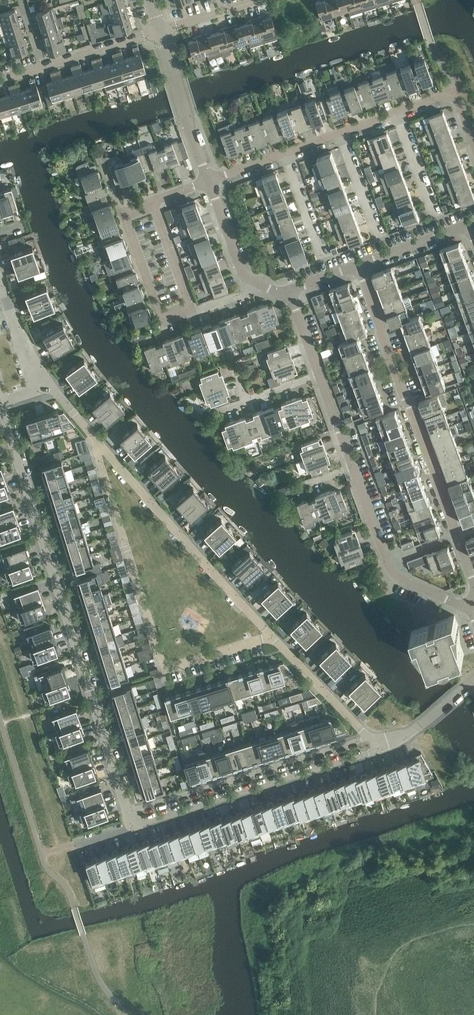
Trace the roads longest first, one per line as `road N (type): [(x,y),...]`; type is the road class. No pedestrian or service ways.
road 1 (residential): [(2,402),(129,813)]
road 2 (residential): [(92,435),(167,671),(273,640)]
road 3 (residential): [(457,536),(359,265)]
road 4 (residential): [(273,640),(92,435)]
road 5 (residential): [(134,829),(386,748)]
road 6 (residential): [(369,737),(129,813)]
road 7 (residential): [(467,608),(392,573),(353,466)]
road 8 (residential): [(163,32),(0,83)]
road 9 (residential): [(288,291),(262,286),(243,269),(212,183)]
road 10 (residential): [(369,737),(273,640)]

